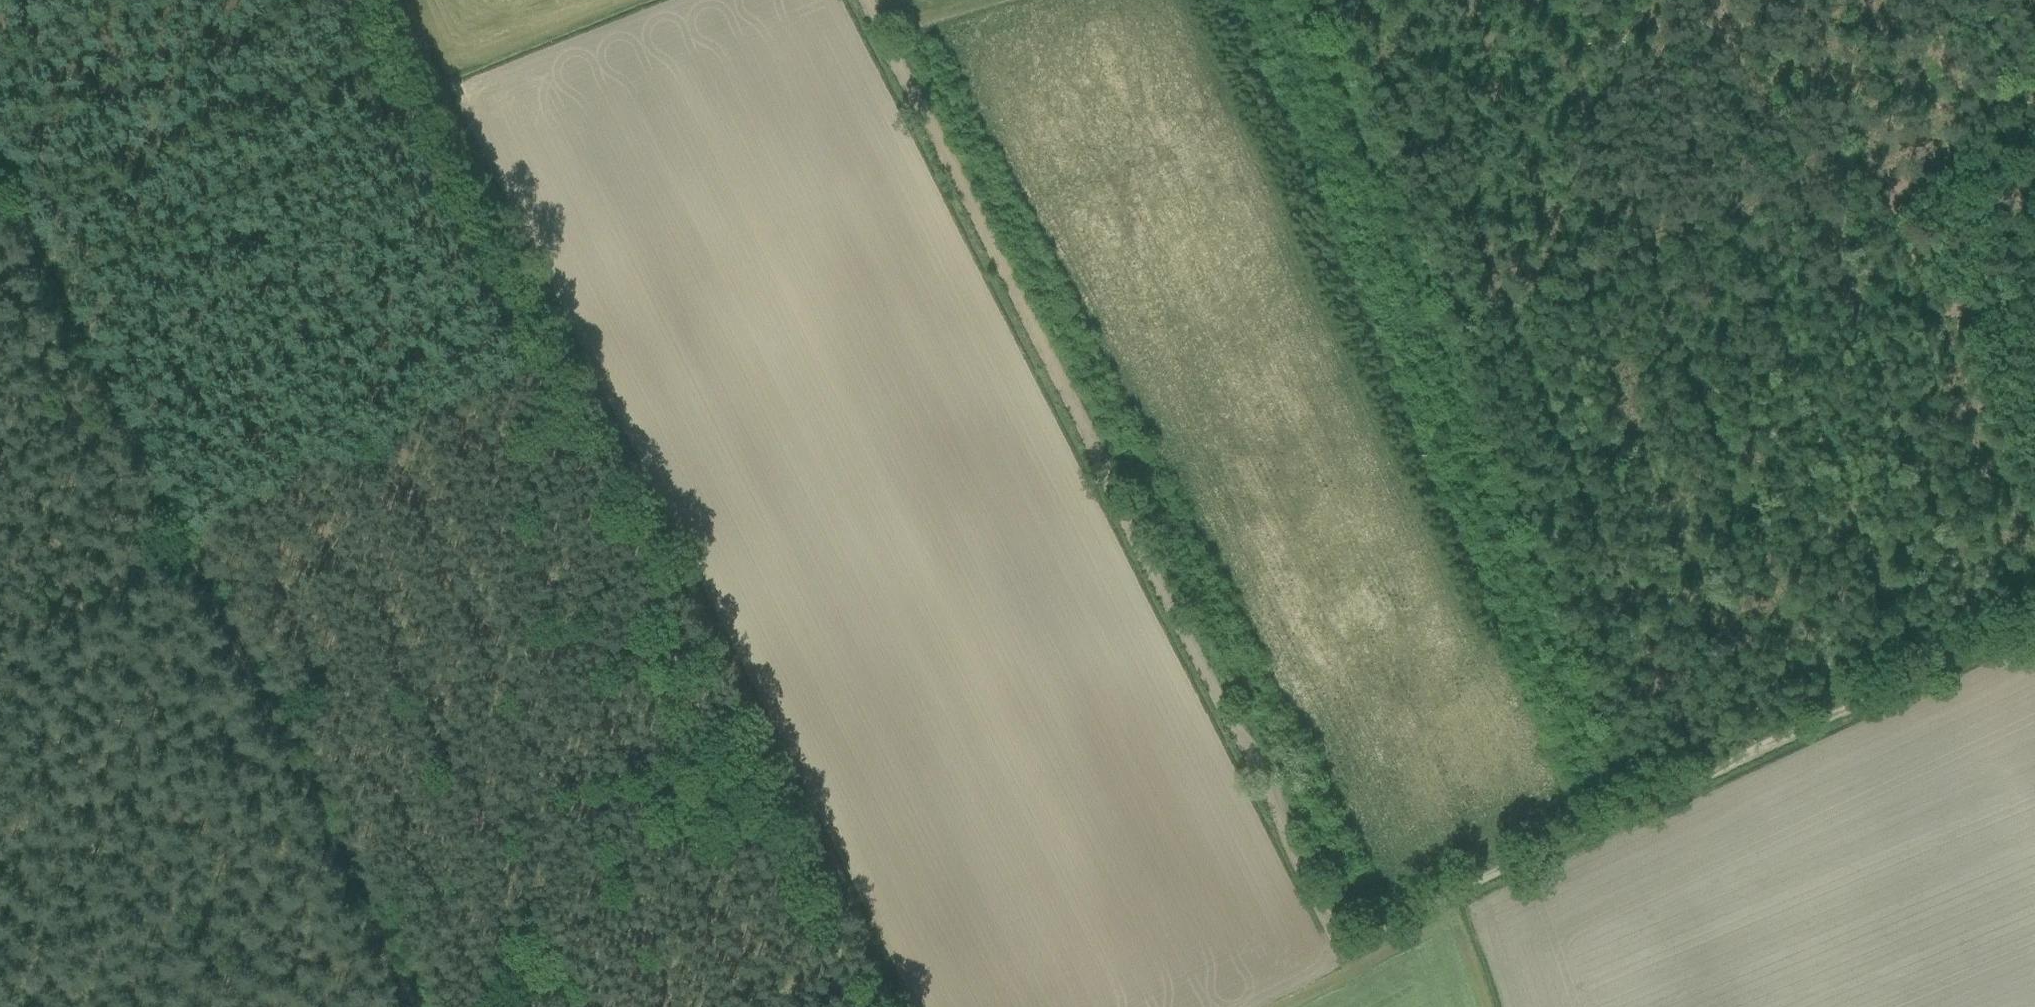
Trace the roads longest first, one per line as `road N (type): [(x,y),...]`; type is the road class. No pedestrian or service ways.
road 1 (track): [(861,0),(1338,939),(2034,616)]
road 2 (track): [(414,1006),(0,181)]

